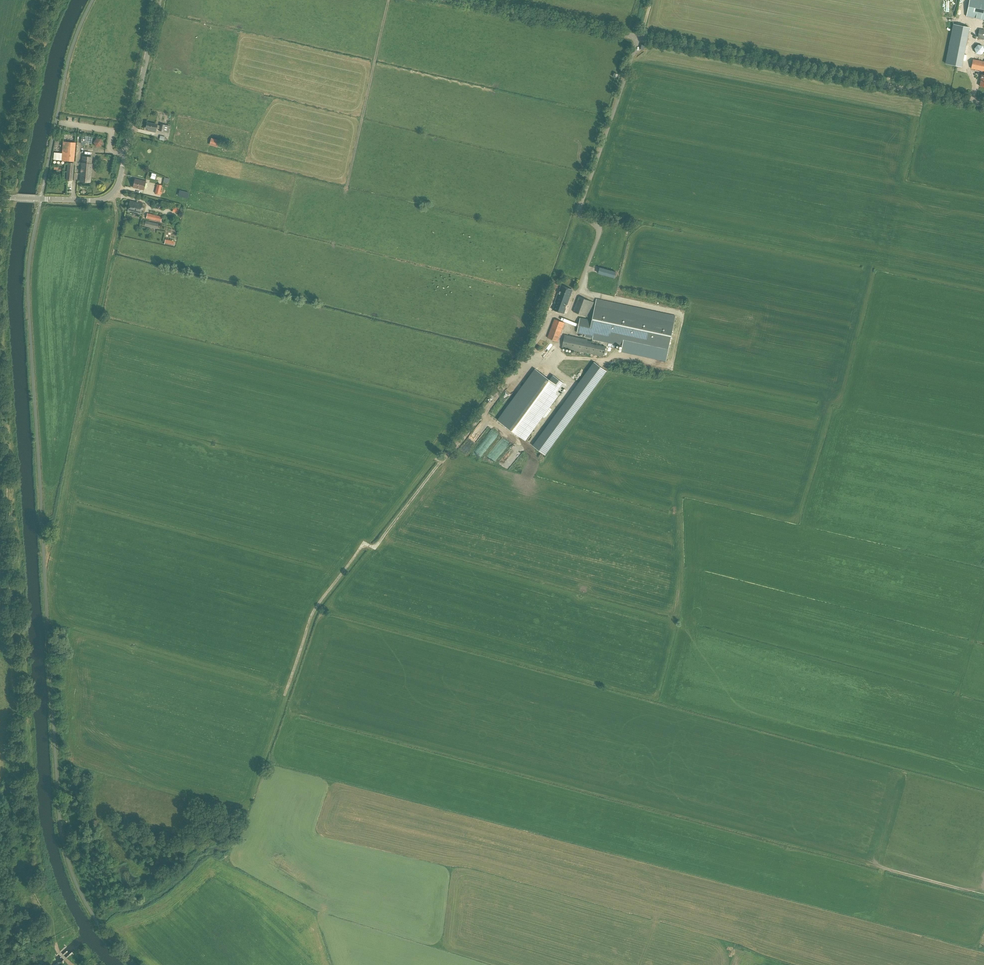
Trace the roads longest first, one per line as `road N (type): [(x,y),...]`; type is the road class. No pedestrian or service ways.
road 1 (residential): [(983,106),(445,0)]
road 2 (unclassified): [(159,0),(118,188),(95,201),(0,197)]

